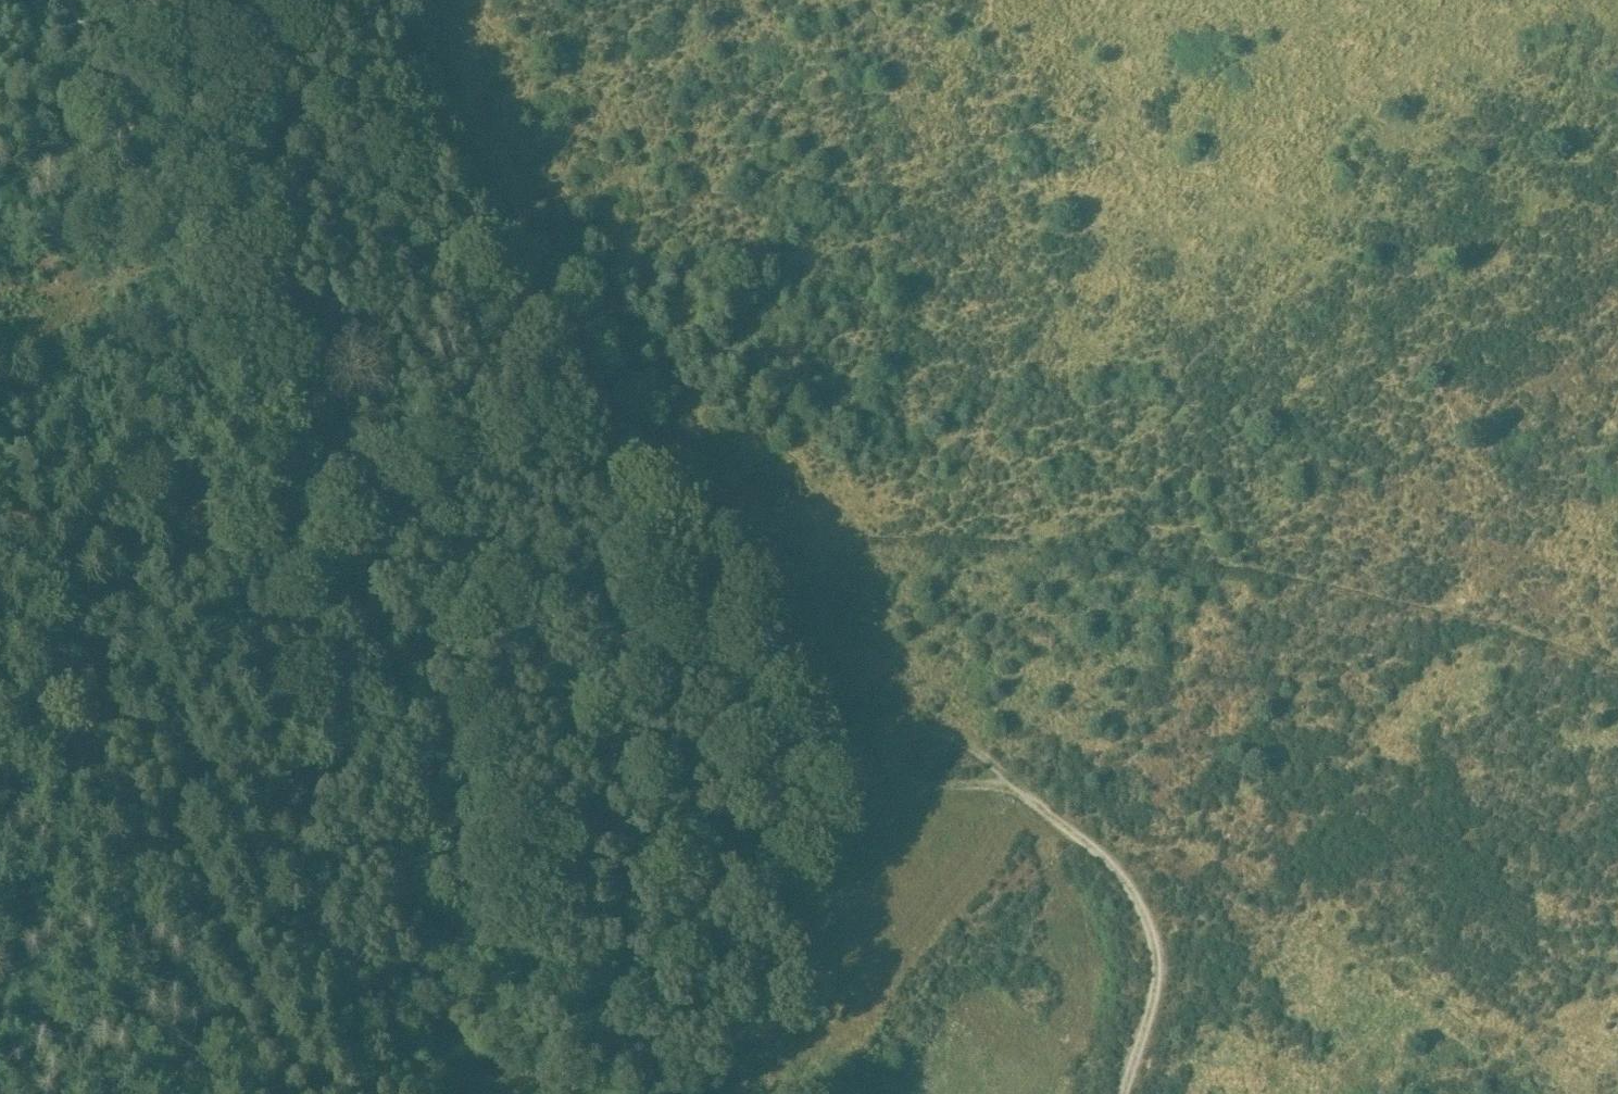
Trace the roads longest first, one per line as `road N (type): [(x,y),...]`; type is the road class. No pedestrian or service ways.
road 1 (track): [(305,529),(572,1093)]
road 2 (track): [(71,0),(305,529)]
road 3 (track): [(305,529),(0,661)]

